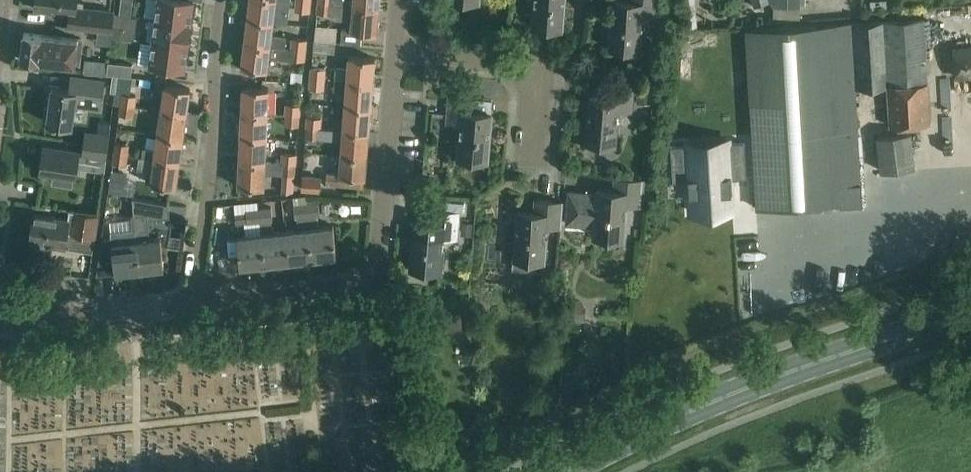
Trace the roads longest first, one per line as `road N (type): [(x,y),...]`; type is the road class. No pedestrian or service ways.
road 1 (primary): [(563,471),(732,394),(970,310)]
road 2 (residential): [(192,299),(375,276),(393,52)]
road 3 (residential): [(192,299),(231,0)]
road 4 (residential): [(393,52),(539,63),(532,164)]
road 5 (residential): [(0,323),(192,299)]

